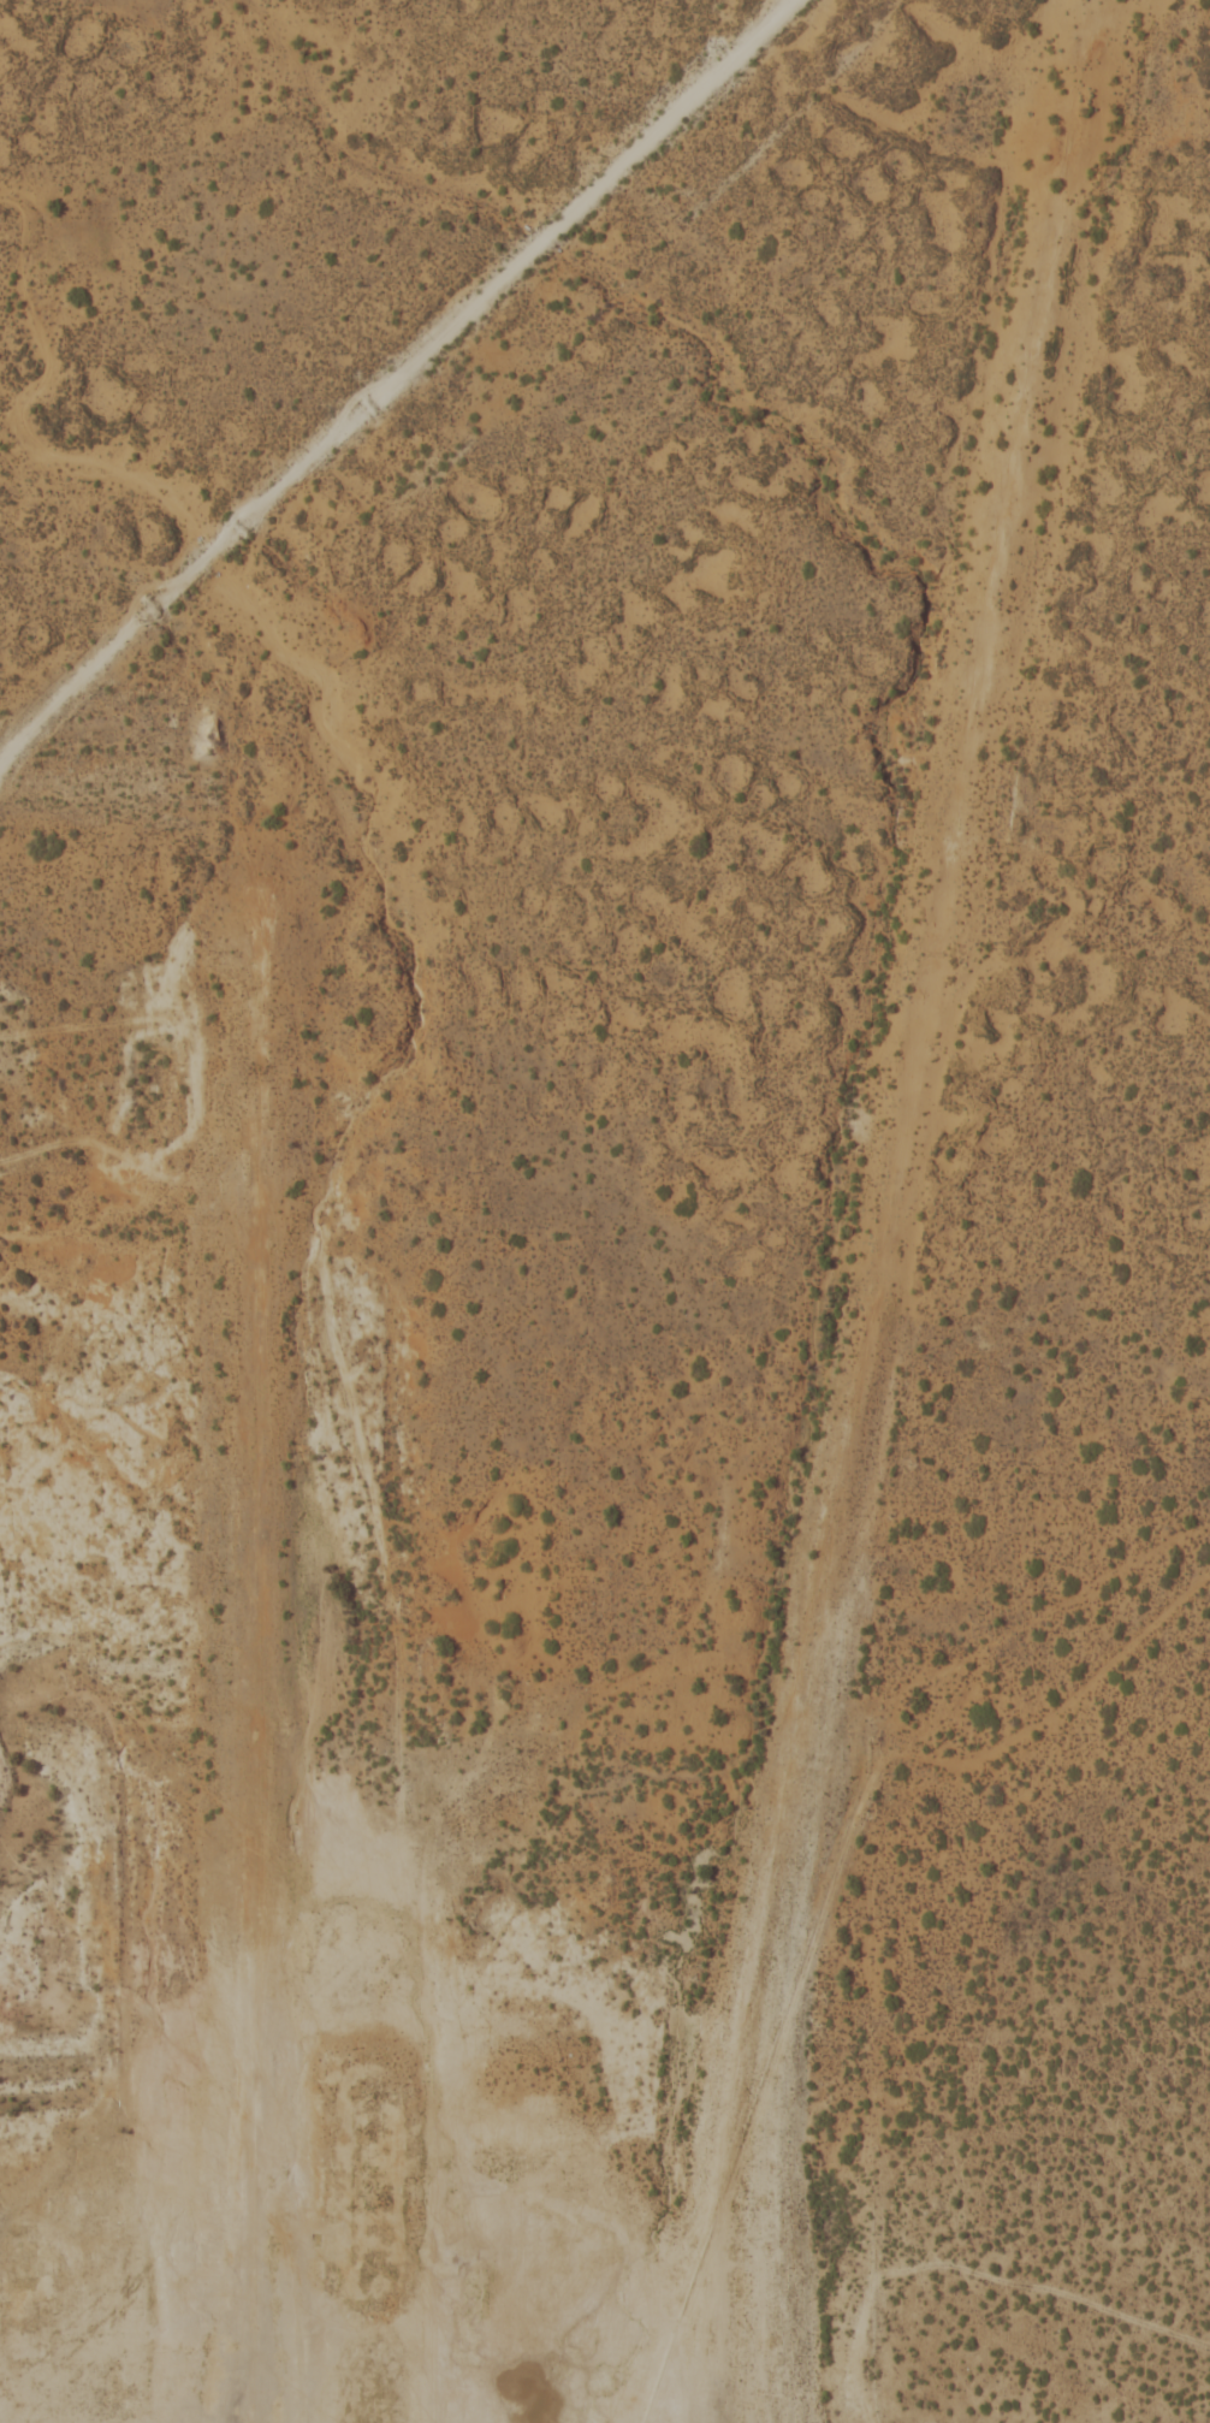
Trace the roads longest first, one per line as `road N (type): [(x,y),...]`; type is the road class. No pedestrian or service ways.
road 1 (residential): [(0,764),(781,0)]

